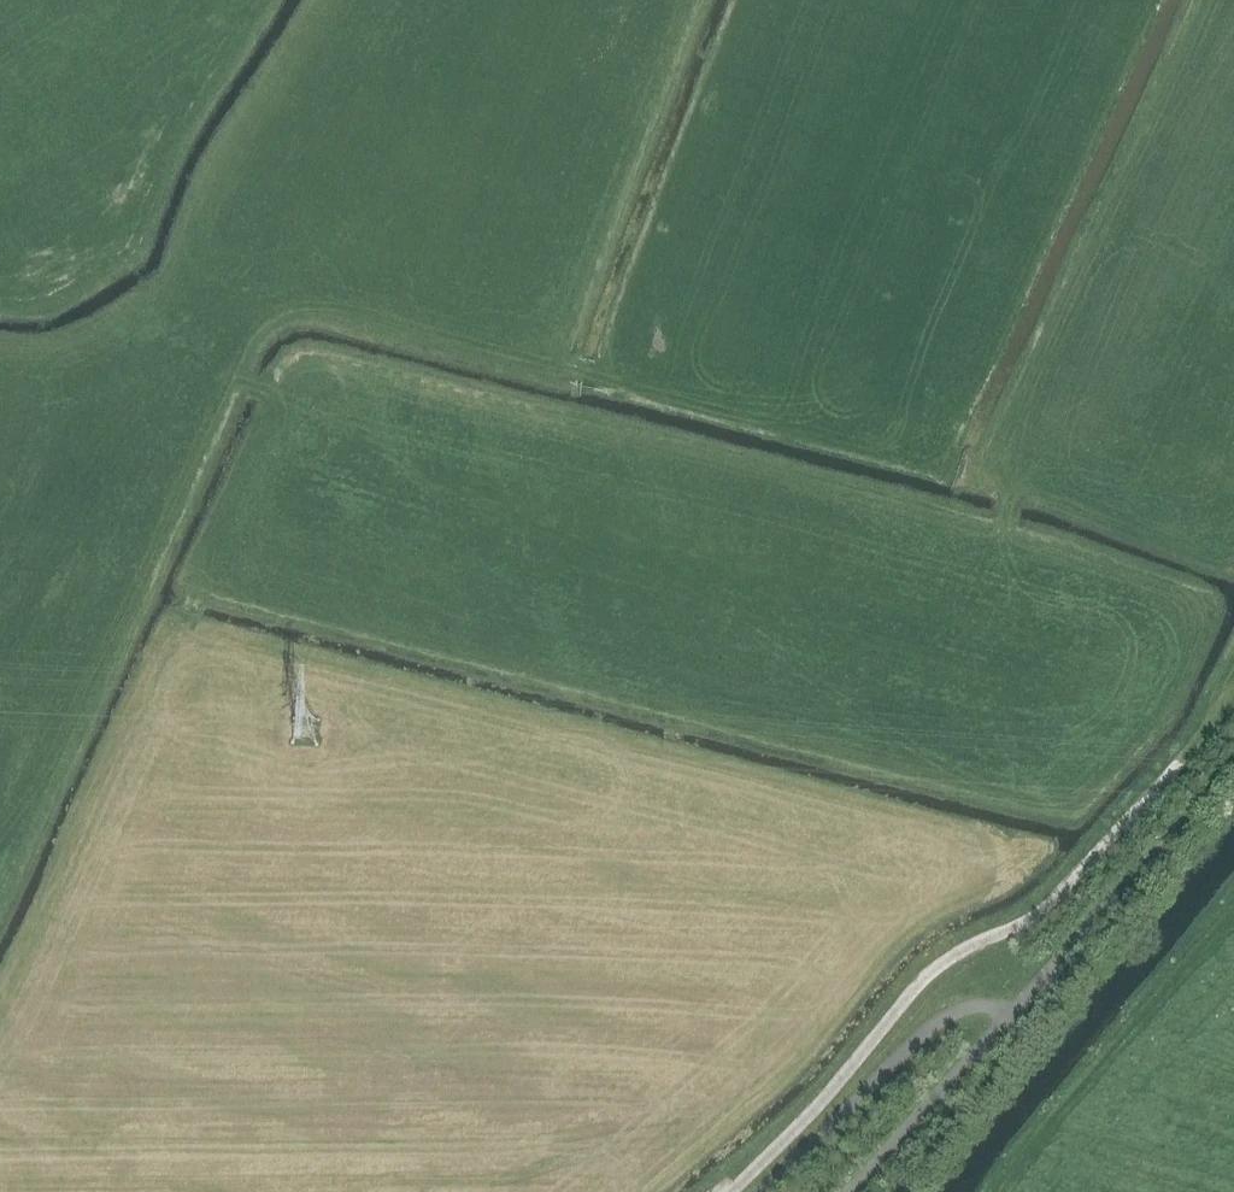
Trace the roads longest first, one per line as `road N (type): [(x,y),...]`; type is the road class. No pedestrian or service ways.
road 1 (track): [(728,1191),(788,1136),(933,966),(1048,906),(1182,759),(1233,683)]

